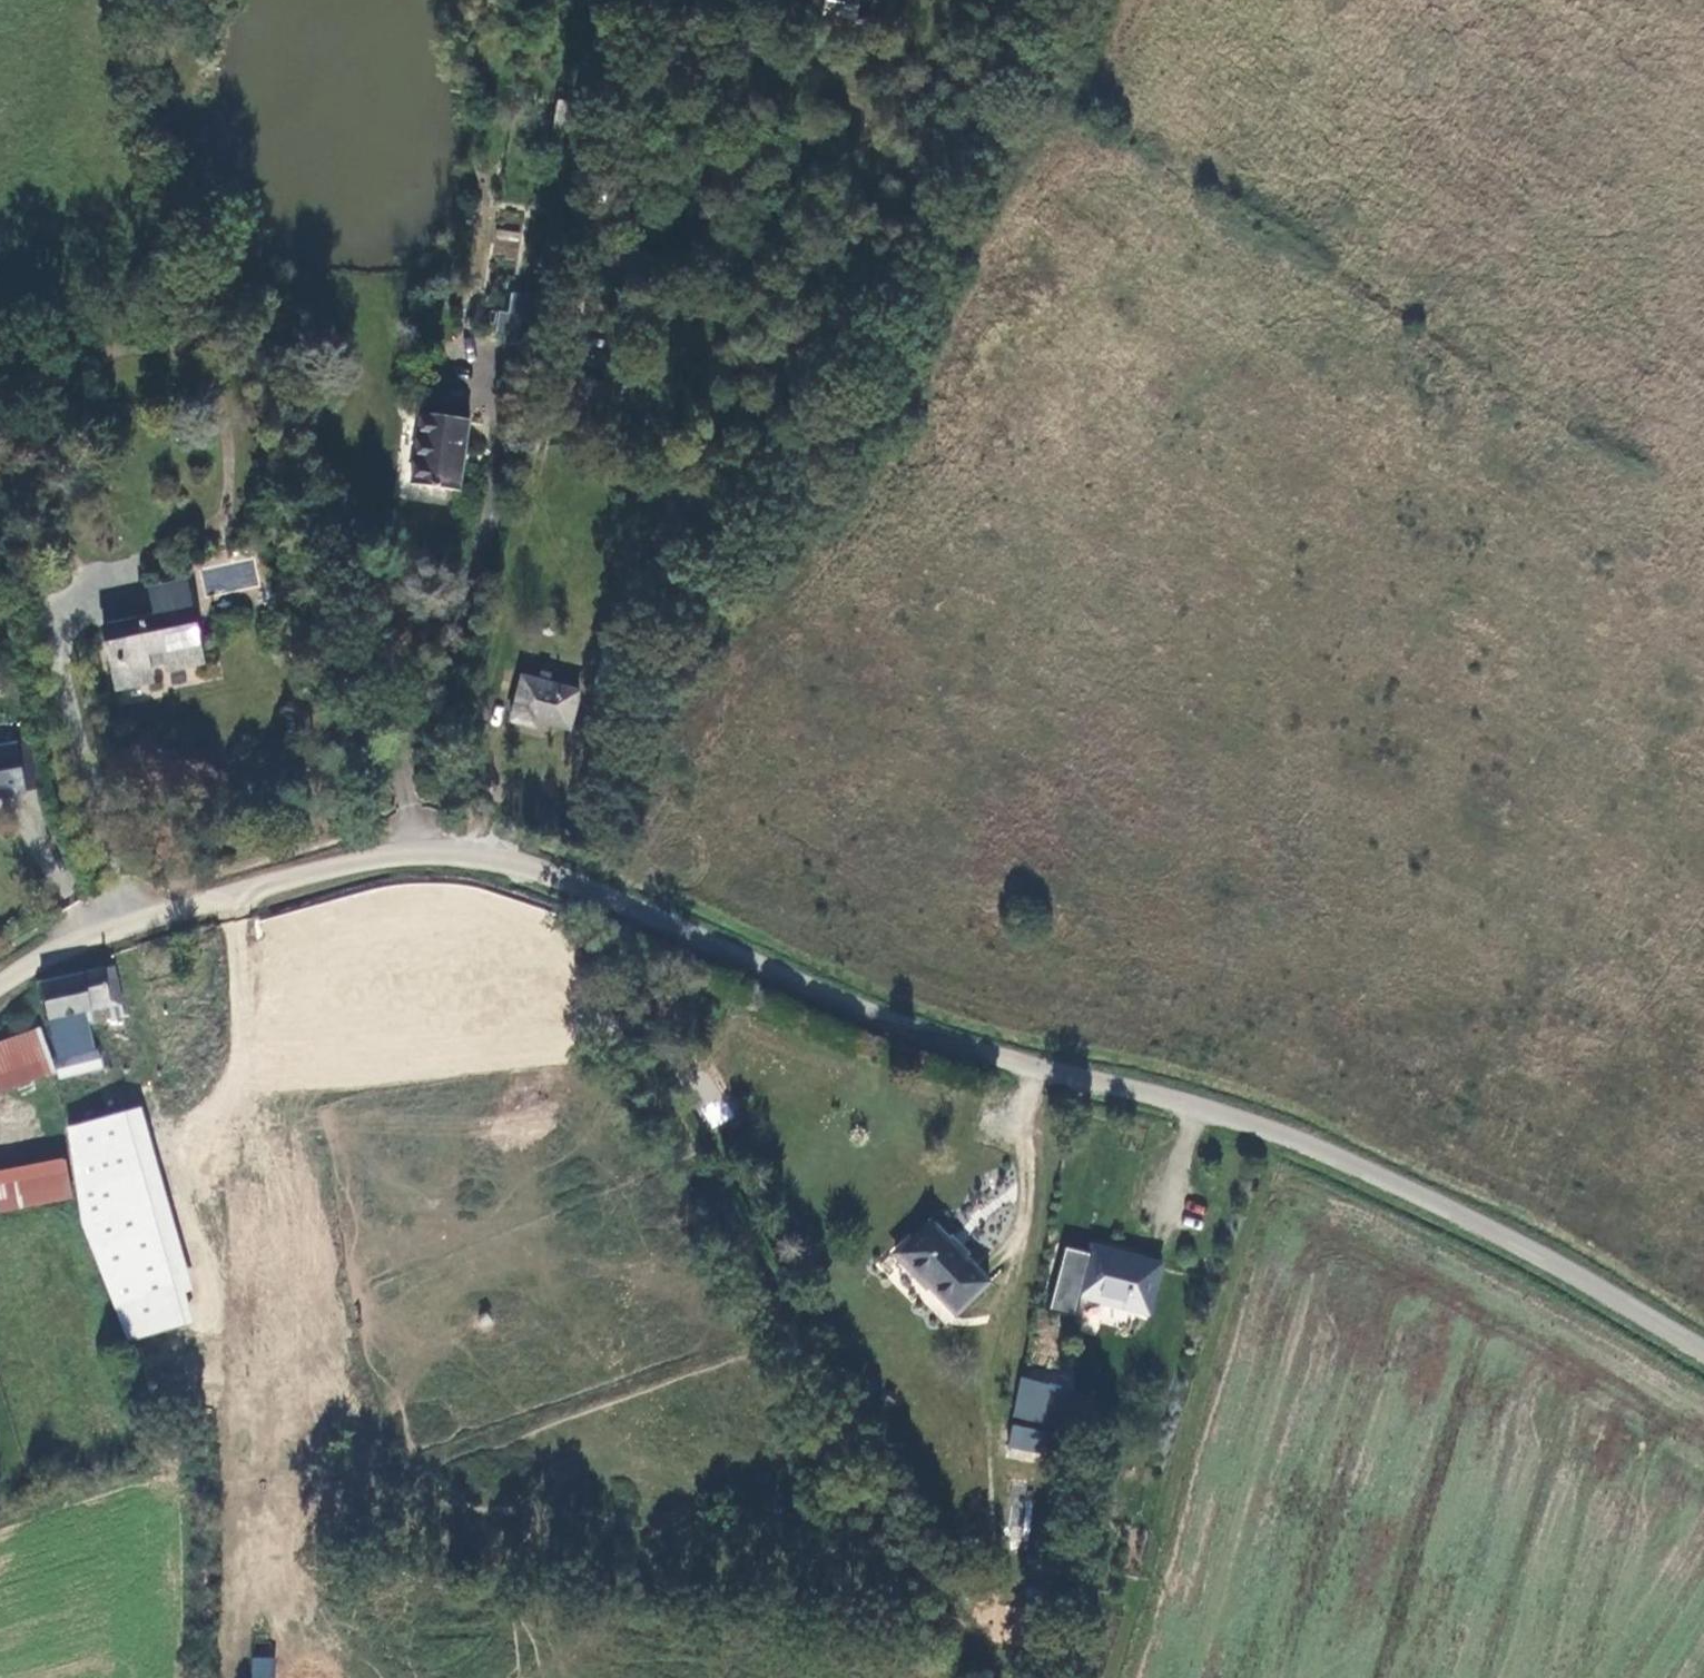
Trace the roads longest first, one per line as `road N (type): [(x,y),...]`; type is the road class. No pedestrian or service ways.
road 1 (tertiary): [(1703,1348),(1420,1193),(1231,1113),(907,1029),(511,858),(366,860),(85,933),(0,980)]

